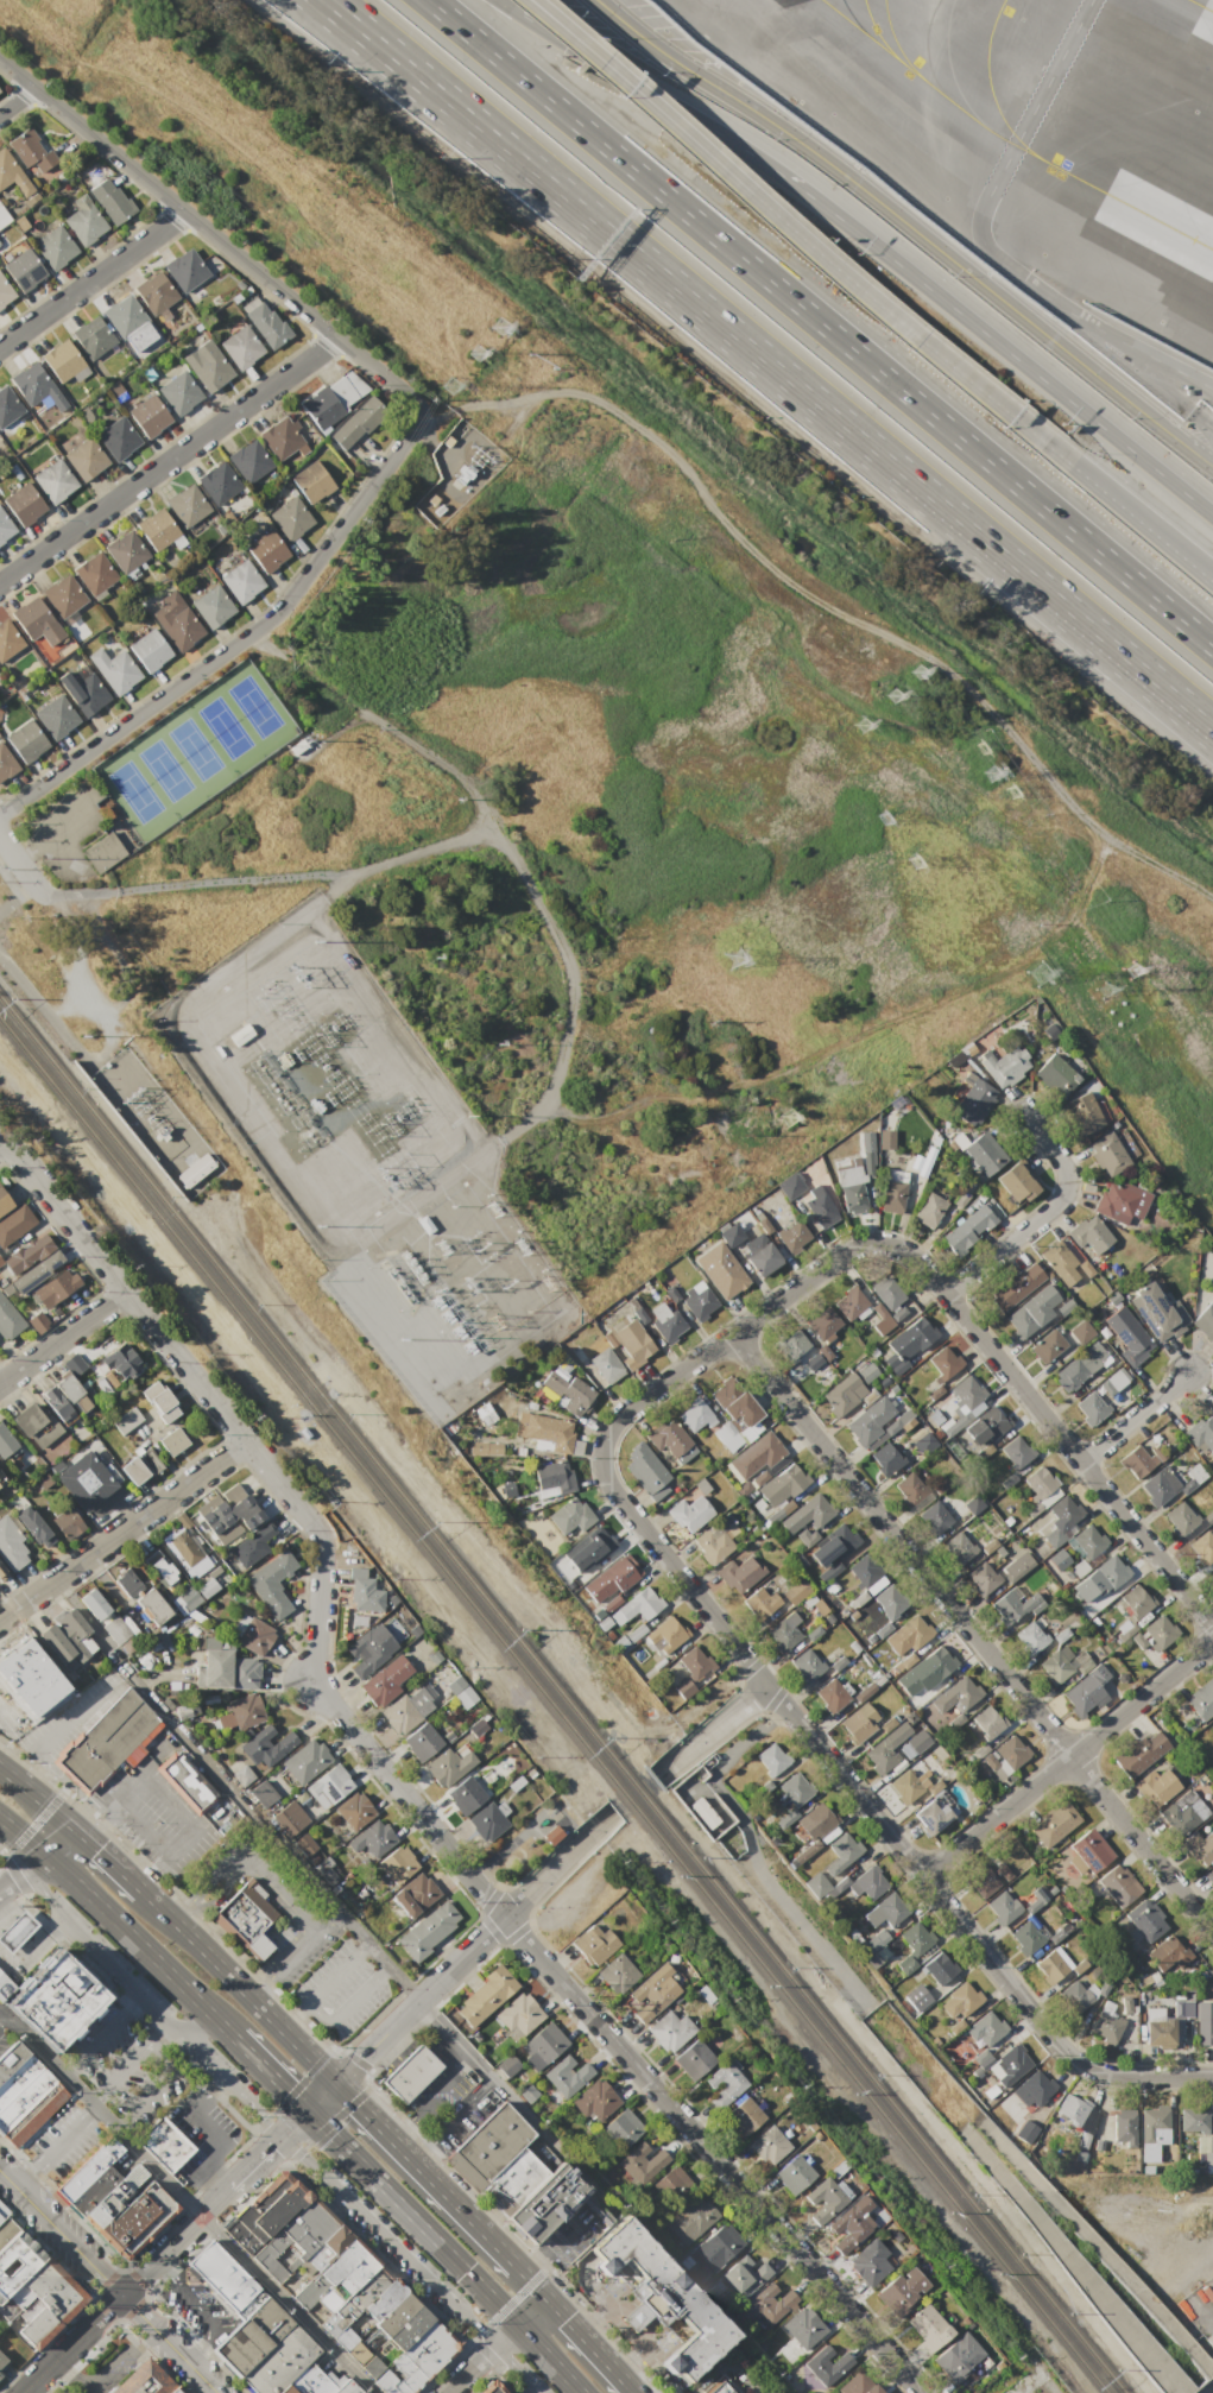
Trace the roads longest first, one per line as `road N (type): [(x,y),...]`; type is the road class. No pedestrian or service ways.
road 1 (residential): [(922,2392),(516,1933),(311,1679),(322,1559),(314,1529),(0,1135)]
road 2 (motorway): [(1212,648),(428,0)]
road 3 (residential): [(1212,2077),(1127,2078),(1081,2064),(1062,2048),(612,1490),(602,1446)]
road 4 (tertiary): [(595,0),(830,165),(1212,467)]
road 5 (motorway): [(408,67),(1004,553)]
road 6 (residential): [(1212,1932),(732,1332)]
road 7 (motorway): [(1074,467),(525,2)]
road 8 (residential): [(419,412),(271,618),(0,814)]
road 9 (residential): [(0,58),(419,412)]
road 10 (motorway): [(1212,515),(801,188)]
road 11 (residential): [(1212,1627),(924,1265),(886,1242)]
road 12 (residential): [(339,339),(0,583)]
road 13 (residential): [(618,1813),(335,2083)]
road 14 (residential): [(922,1877),(1212,1641)]
road 15 (residential): [(886,1242),(844,1251),(626,1408),(602,1446)]
road 16 (motorway): [(801,188),(520,12)]
road 17 (residential): [(0,1619),(246,1441)]
road 18 (primary): [(308,2111),(517,2324)]
road 19 (primary): [(40,1851),(238,2035)]
road 20 (motorway): [(1004,553),(1212,725)]
road 21 (residential): [(299,2154),(480,2330)]
road 22 (primary): [(530,2280),(354,2102)]
road 23 (primary): [(317,2065),(141,1894)]
road 24 (residential): [(946,1293),(1064,1192),(1062,1162),(1026,1118)]
road 25 (residential): [(0,347),(187,213)]
road 26 (residential): [(40,1851),(43,1884),(59,1914),(166,2021)]
road 27 (motorway): [(1212,576),(1074,467)]
road 28 (tertiary): [(121,2296),(0,2172)]
road 29 (residential): [(0,1384),(126,1293)]
road 30 (residential): [(766,1685),(656,1779)]
road 31 (residential): [(1081,1461),(1190,1374)]
road 32 (tertiary): [(121,2296),(23,2392)]
road 33 (tertiary): [(218,2392),(121,2296)]
road 34 (tertiary): [(217,2201),(121,2296)]
road 35 (primary): [(630,2389),(545,2296)]
road 36 (motorway): [(305,0),(408,67)]

